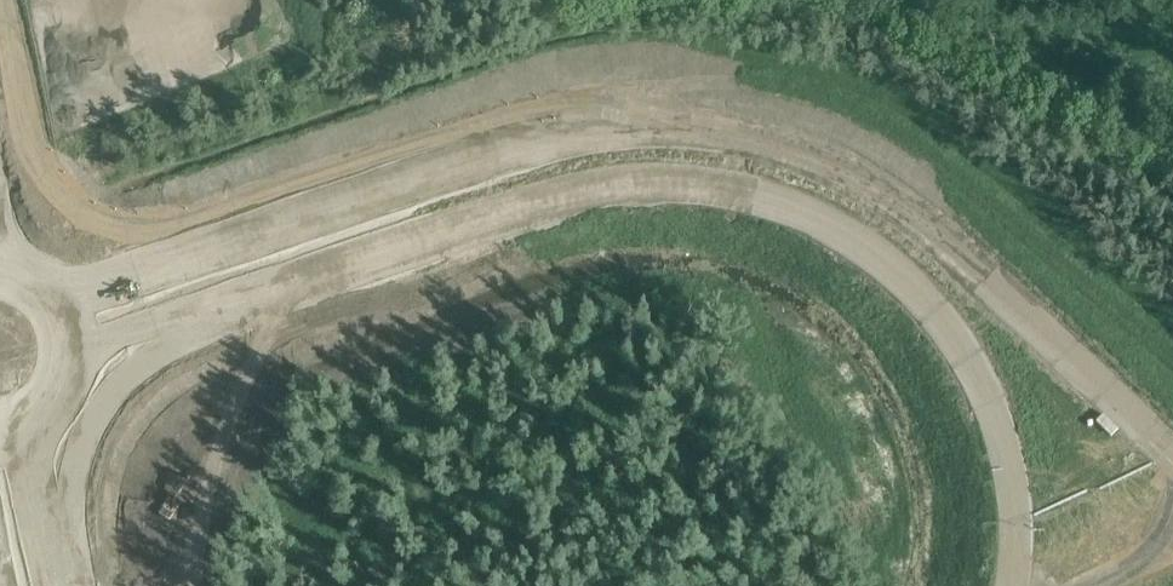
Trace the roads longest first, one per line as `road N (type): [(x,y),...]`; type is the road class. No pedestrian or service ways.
road 1 (motorway): [(1172,464),(916,222),(820,165),(752,142),(677,131),(596,136),(173,263)]
road 2 (motorway): [(200,313),(596,185),(669,180),(771,197),(875,247),(915,280),(965,341),(1000,406),(1017,472),(1020,585)]
road 3 (motorway): [(55,536),(102,406),(200,313)]
road 4 (secondary): [(7,439),(11,410),(38,390),(49,369),(41,313)]
road 5 (motorway): [(79,351),(200,313)]
road 6 (motorway): [(173,263),(129,265),(54,289)]

